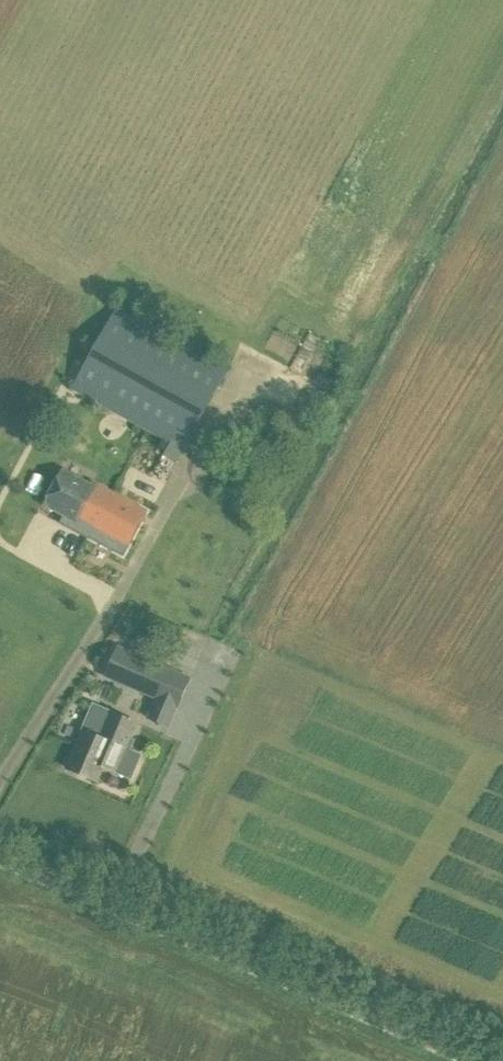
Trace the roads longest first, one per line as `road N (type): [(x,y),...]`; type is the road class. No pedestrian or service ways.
road 1 (tertiary): [(478,1060),(0,859)]

